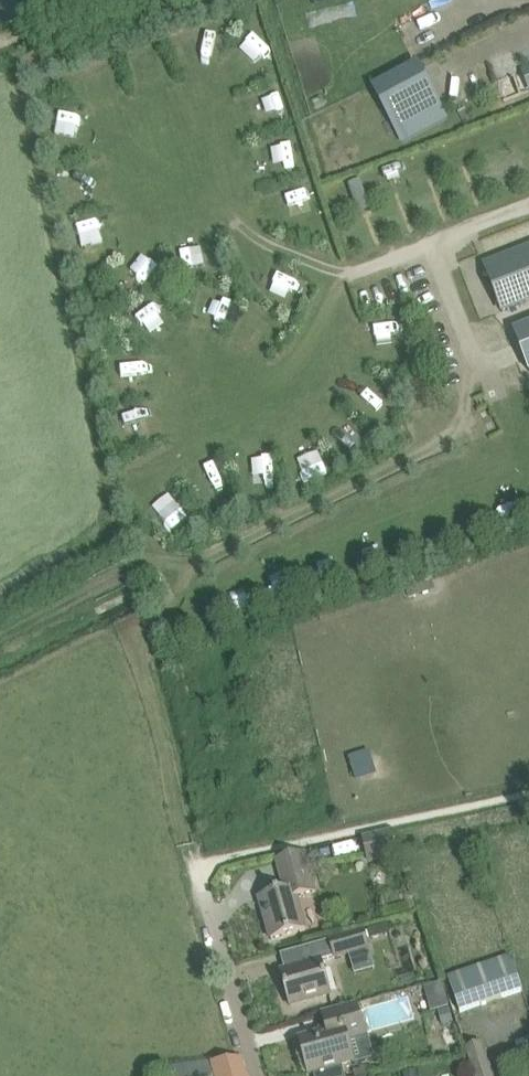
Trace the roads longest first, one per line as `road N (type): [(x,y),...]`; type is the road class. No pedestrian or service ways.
road 1 (residential): [(261,1075),(200,866)]
road 2 (track): [(131,0),(0,37)]

